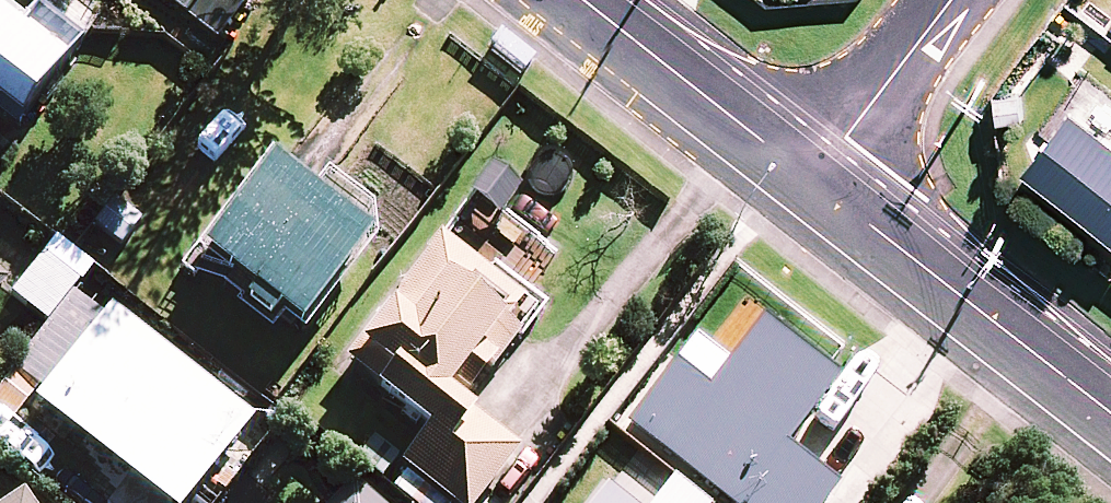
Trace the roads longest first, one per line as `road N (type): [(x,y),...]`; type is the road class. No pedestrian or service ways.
road 1 (tertiary): [(813,180),(1110,412)]
road 2 (tertiary): [(577,0),(813,180)]
road 3 (residential): [(950,0),(813,180)]

